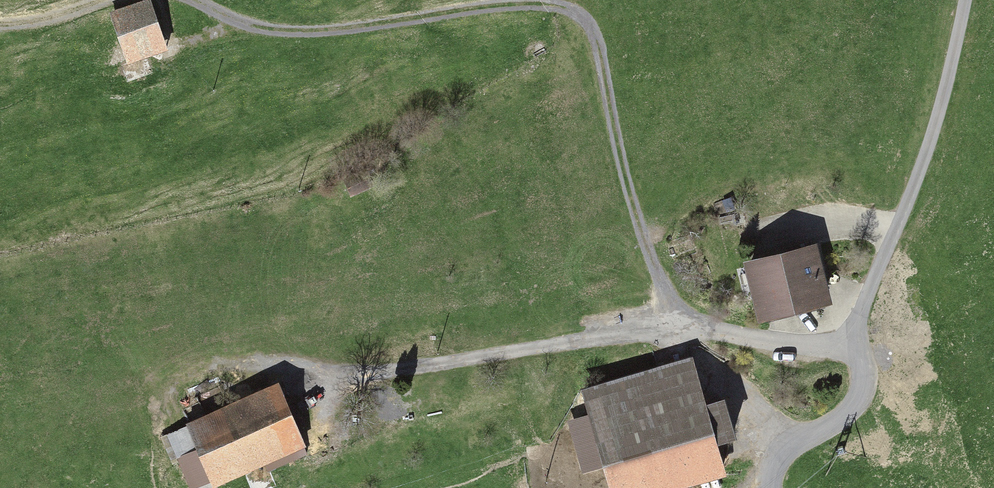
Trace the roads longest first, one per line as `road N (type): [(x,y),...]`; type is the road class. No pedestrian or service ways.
road 1 (track): [(179,0),(258,38),(574,14),(597,57),(685,320)]
road 2 (unclassified): [(967,0),(937,118),(862,311),(860,400),(779,460),(771,487)]
road 3 (track): [(298,381),(685,320)]
road 4 (track): [(685,320),(862,361)]
road 5 (track): [(0,33),(43,33),(130,0)]

